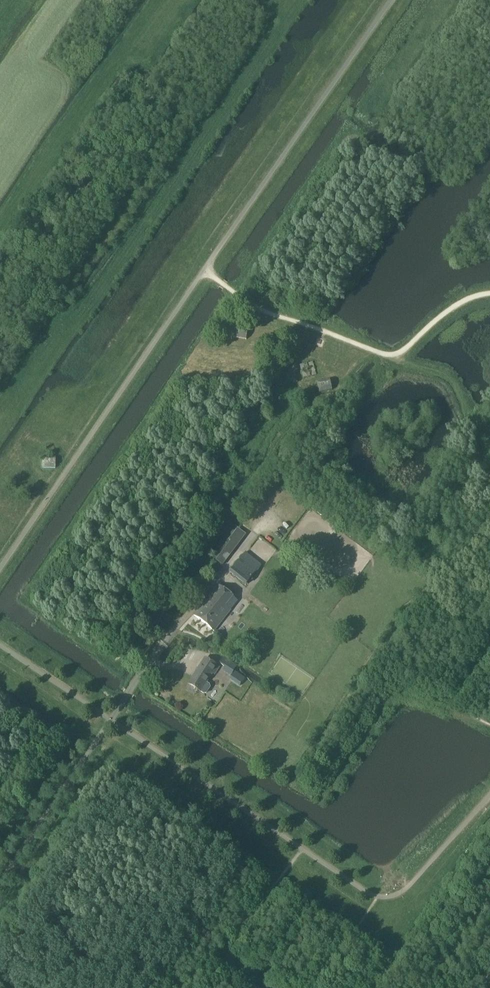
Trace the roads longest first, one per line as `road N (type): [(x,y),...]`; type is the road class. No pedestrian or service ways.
road 1 (track): [(387,357),(440,377),(464,396),(489,465)]

